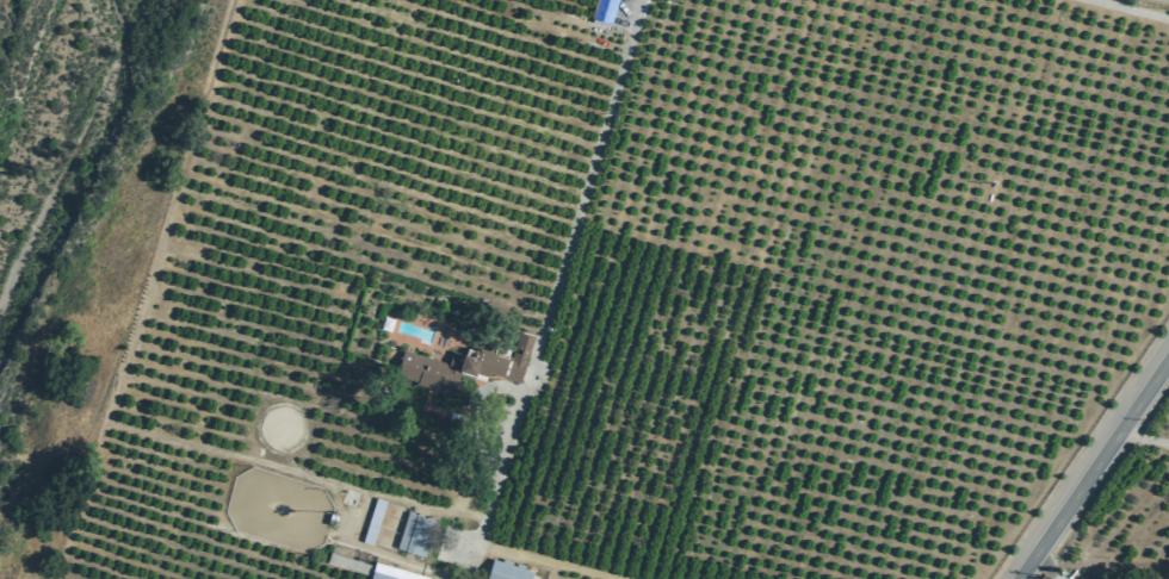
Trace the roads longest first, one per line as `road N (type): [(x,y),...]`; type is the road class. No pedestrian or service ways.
road 1 (track): [(334,485),(120,427),(105,415),(233,0)]
road 2 (residential): [(1018,578),(1168,364)]

